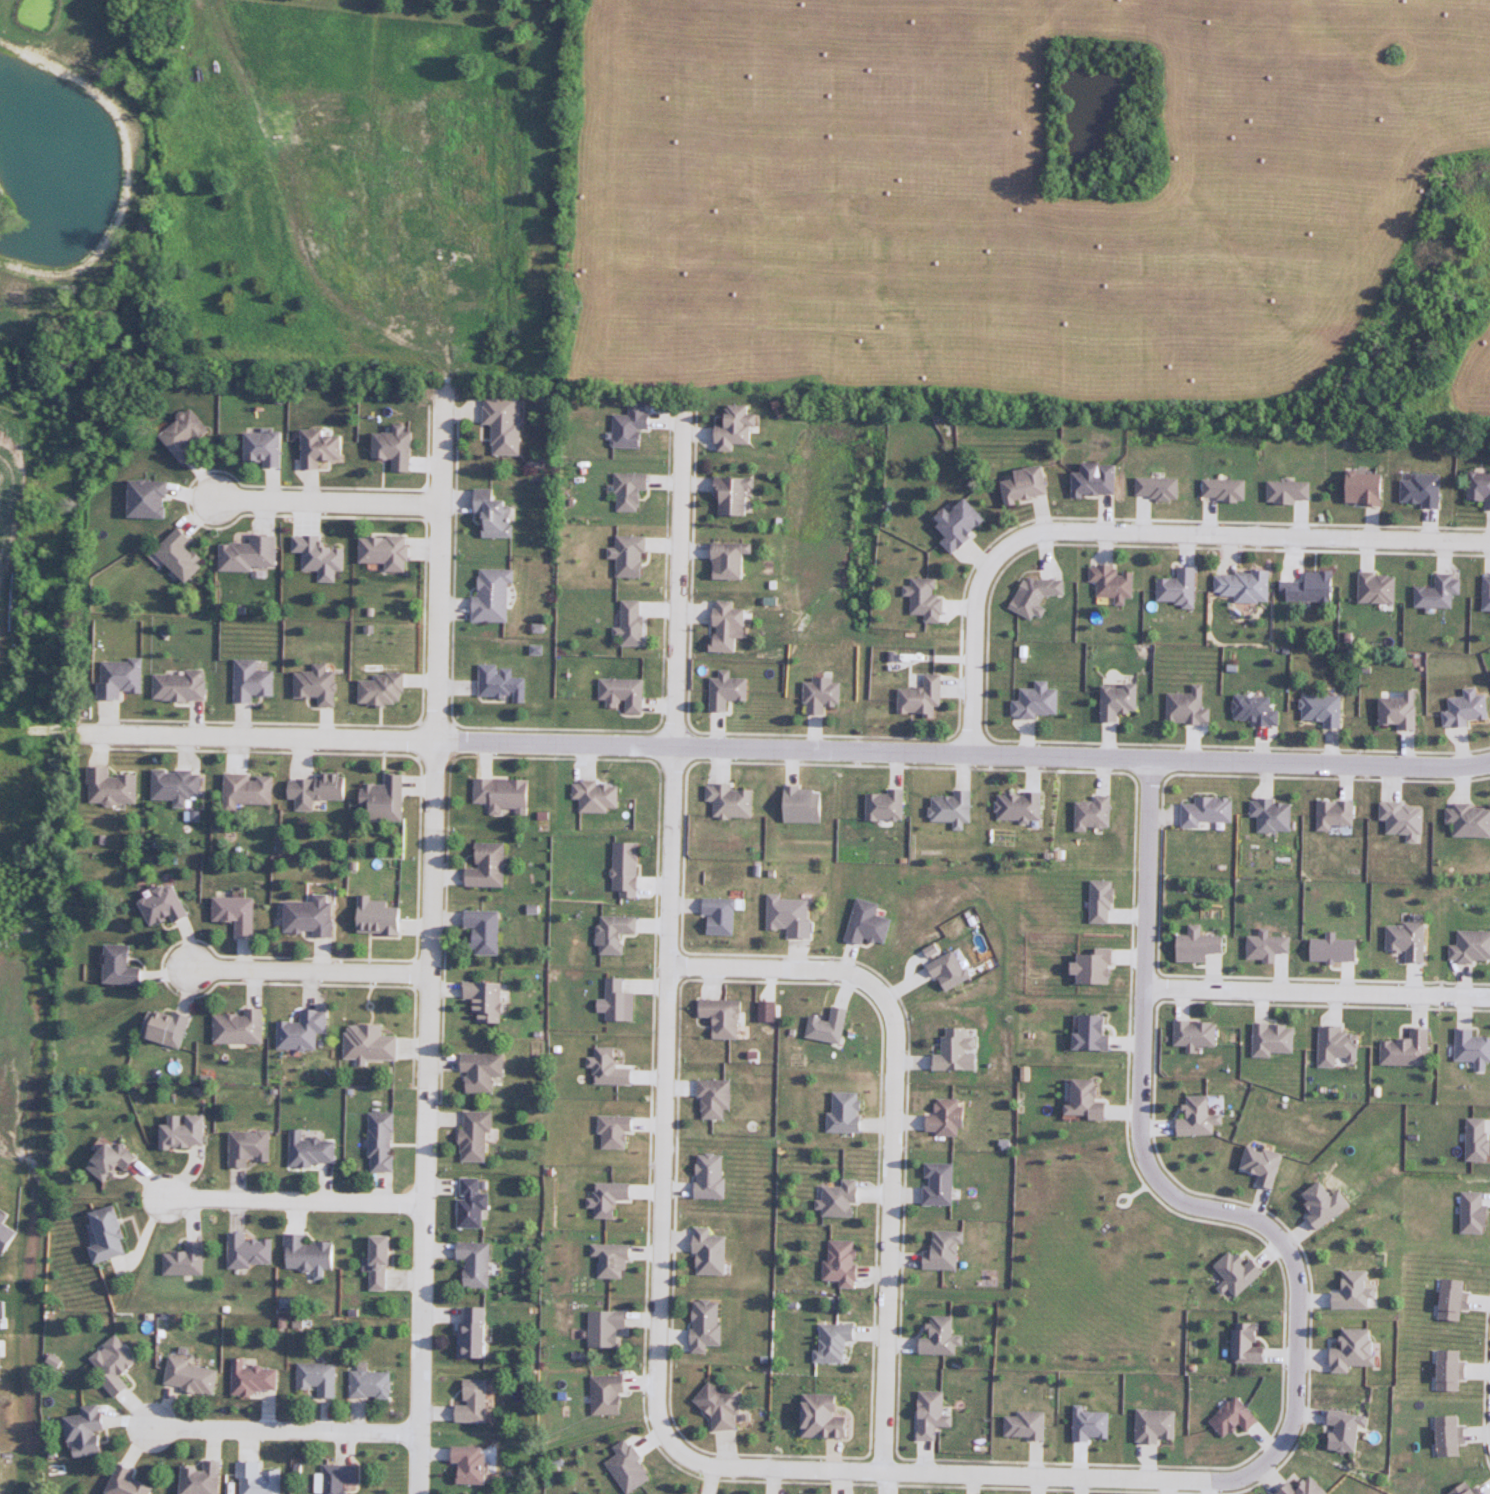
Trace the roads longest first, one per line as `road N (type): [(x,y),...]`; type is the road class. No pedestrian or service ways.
road 1 (residential): [(93,732),(1489,763)]
road 2 (residential): [(682,414),(656,1395),(666,1438)]
road 3 (residential): [(423,1203),(439,392)]
road 4 (residential): [(1257,1469),(1292,1424),(1296,1271),(1263,1226),(1171,1196),(1143,1154),(1149,761)]
road 5 (residential): [(882,1471),(895,1039),(886,1003),(842,971),(670,966)]
road 6 (residential): [(973,750),(981,586),(1019,539),(1073,530),(1489,541)]
road 7 (residential): [(666,1438),(703,1464),(730,1467),(1219,1480),(1257,1469)]
road 8 (residential): [(1143,989),(1489,996)]
road 9 (residential): [(415,1493),(423,1203)]
road 10 (residential): [(151,1426),(416,1433)]
road 11 (residential): [(423,1203),(166,1197)]
road 12 (residential): [(189,968),(431,969)]
road 13 (residential): [(216,496),(438,501)]

